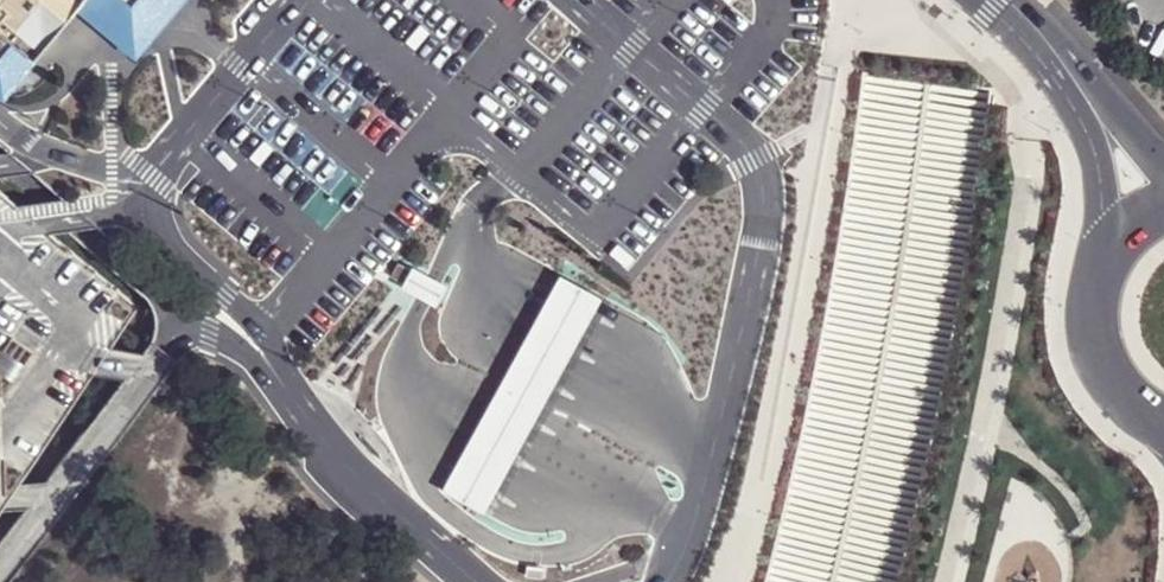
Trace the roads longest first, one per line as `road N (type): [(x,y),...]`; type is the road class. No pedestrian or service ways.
road 1 (trunk): [(853,581),(903,382),(956,0)]
road 2 (trunk): [(899,0),(848,371),(798,581)]
road 3 (secondary): [(1120,243),(1096,297),(1096,332),(1127,394),(1163,420)]
road 4 (secondary): [(992,0),(1068,67),(1095,113)]
road 5 (secondary): [(1095,113),(1120,243)]

